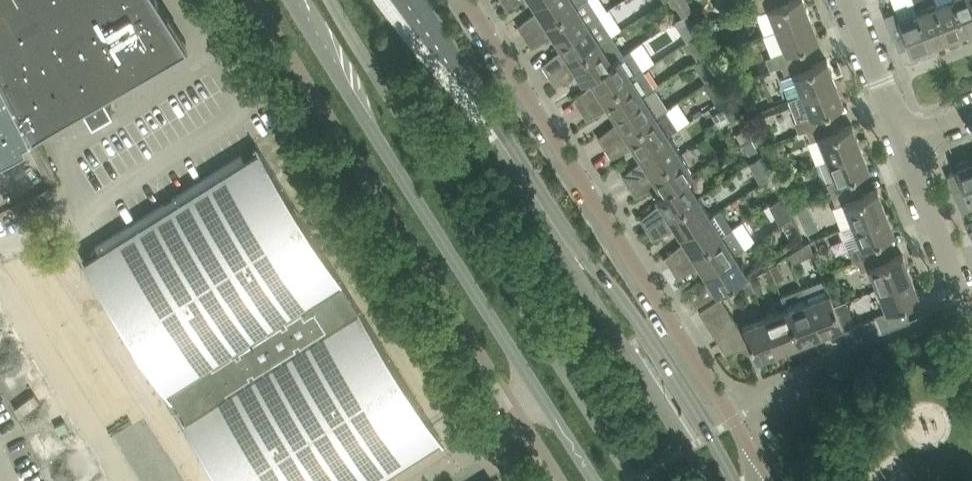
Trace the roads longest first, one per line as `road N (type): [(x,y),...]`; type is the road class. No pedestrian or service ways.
road 1 (secondary): [(736,480),(617,291),(573,249),(417,0)]
road 2 (secondary): [(298,0),(594,480)]
road 3 (residential): [(732,418),(467,0)]
road 4 (residential): [(966,304),(902,139)]
road 5 (residential): [(902,139),(849,0)]

